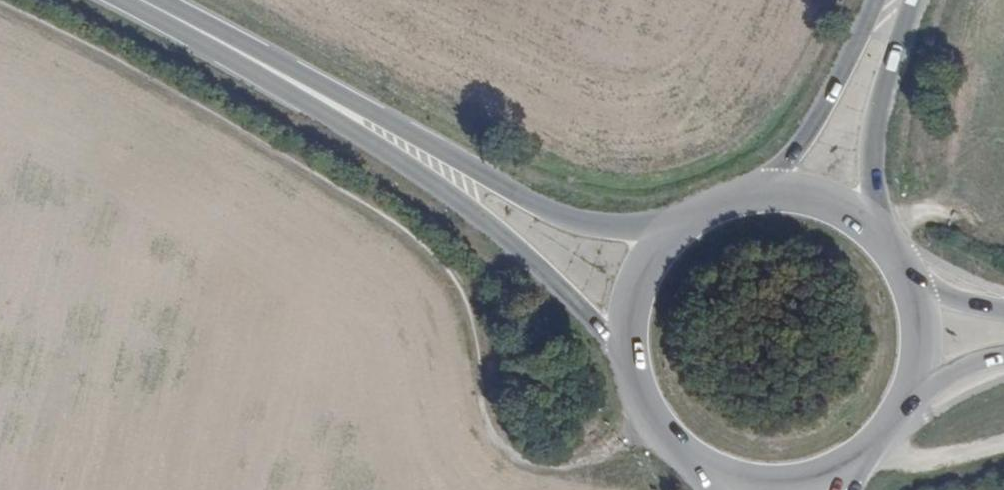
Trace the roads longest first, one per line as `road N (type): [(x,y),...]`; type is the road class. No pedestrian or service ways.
road 1 (secondary): [(405,145),(132,0)]
road 2 (secondary): [(405,145),(632,351)]
road 3 (secondary): [(685,227),(603,226),(554,214),(405,145)]
road 4 (primary): [(874,0),(821,118),(785,169),(732,202)]
road 5 (primary): [(879,241),(878,107),(910,0)]
road 6 (primary): [(879,241),(811,201),(732,202)]
road 7 (primary): [(632,351),(649,407),(711,467)]
road 8 (track): [(1003,446),(913,468),(888,426)]
road 9 (primary): [(711,467),(791,480),(848,461)]
road 10 (primary): [(685,227),(643,282),(632,351)]
road 11 (primary): [(906,394),(917,334),(903,275)]

